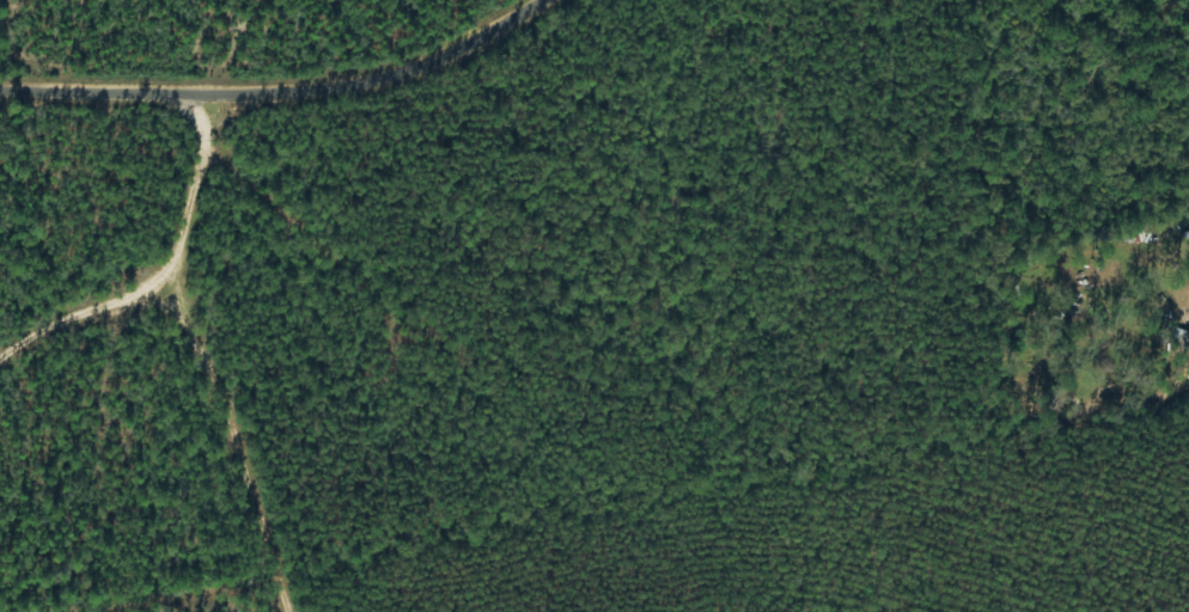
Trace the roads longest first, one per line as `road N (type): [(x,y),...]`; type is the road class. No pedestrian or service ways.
road 1 (residential): [(453,0),(398,33),(173,98),(0,91)]

